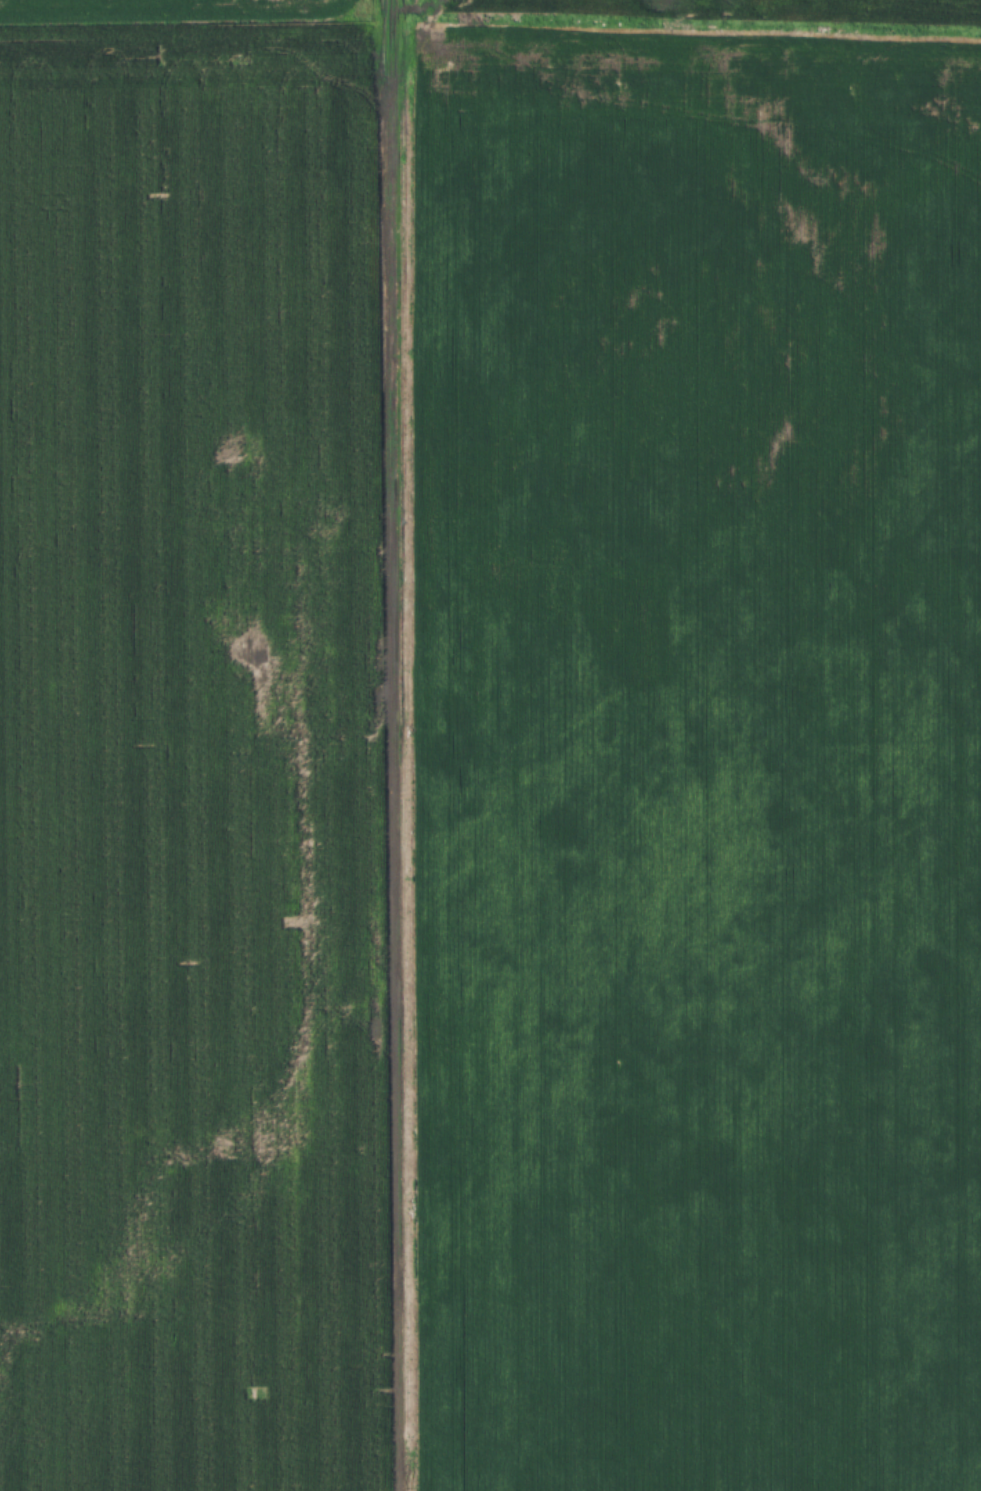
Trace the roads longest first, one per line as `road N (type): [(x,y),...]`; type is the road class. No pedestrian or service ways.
road 1 (track): [(396,1490),(387,0)]

